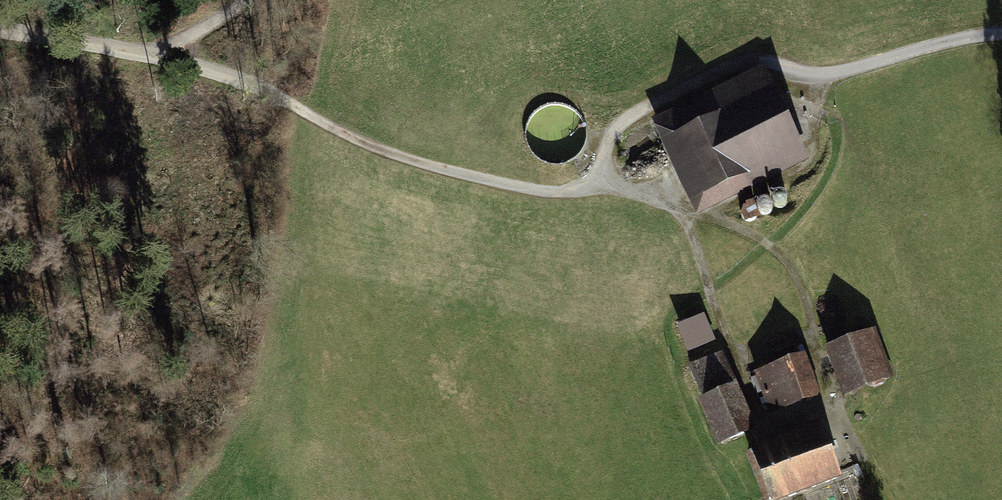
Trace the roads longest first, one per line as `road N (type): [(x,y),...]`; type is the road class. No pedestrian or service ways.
road 1 (track): [(1001,36),(841,75),(748,59),(602,142),(610,189),(532,193),(377,151),(296,108),(153,56)]
road 2 (track): [(610,189),(762,239),(804,281),(837,412),(890,495)]
road 3 (track): [(814,341),(739,364),(675,208)]
road 4 (track): [(153,56),(0,27)]

